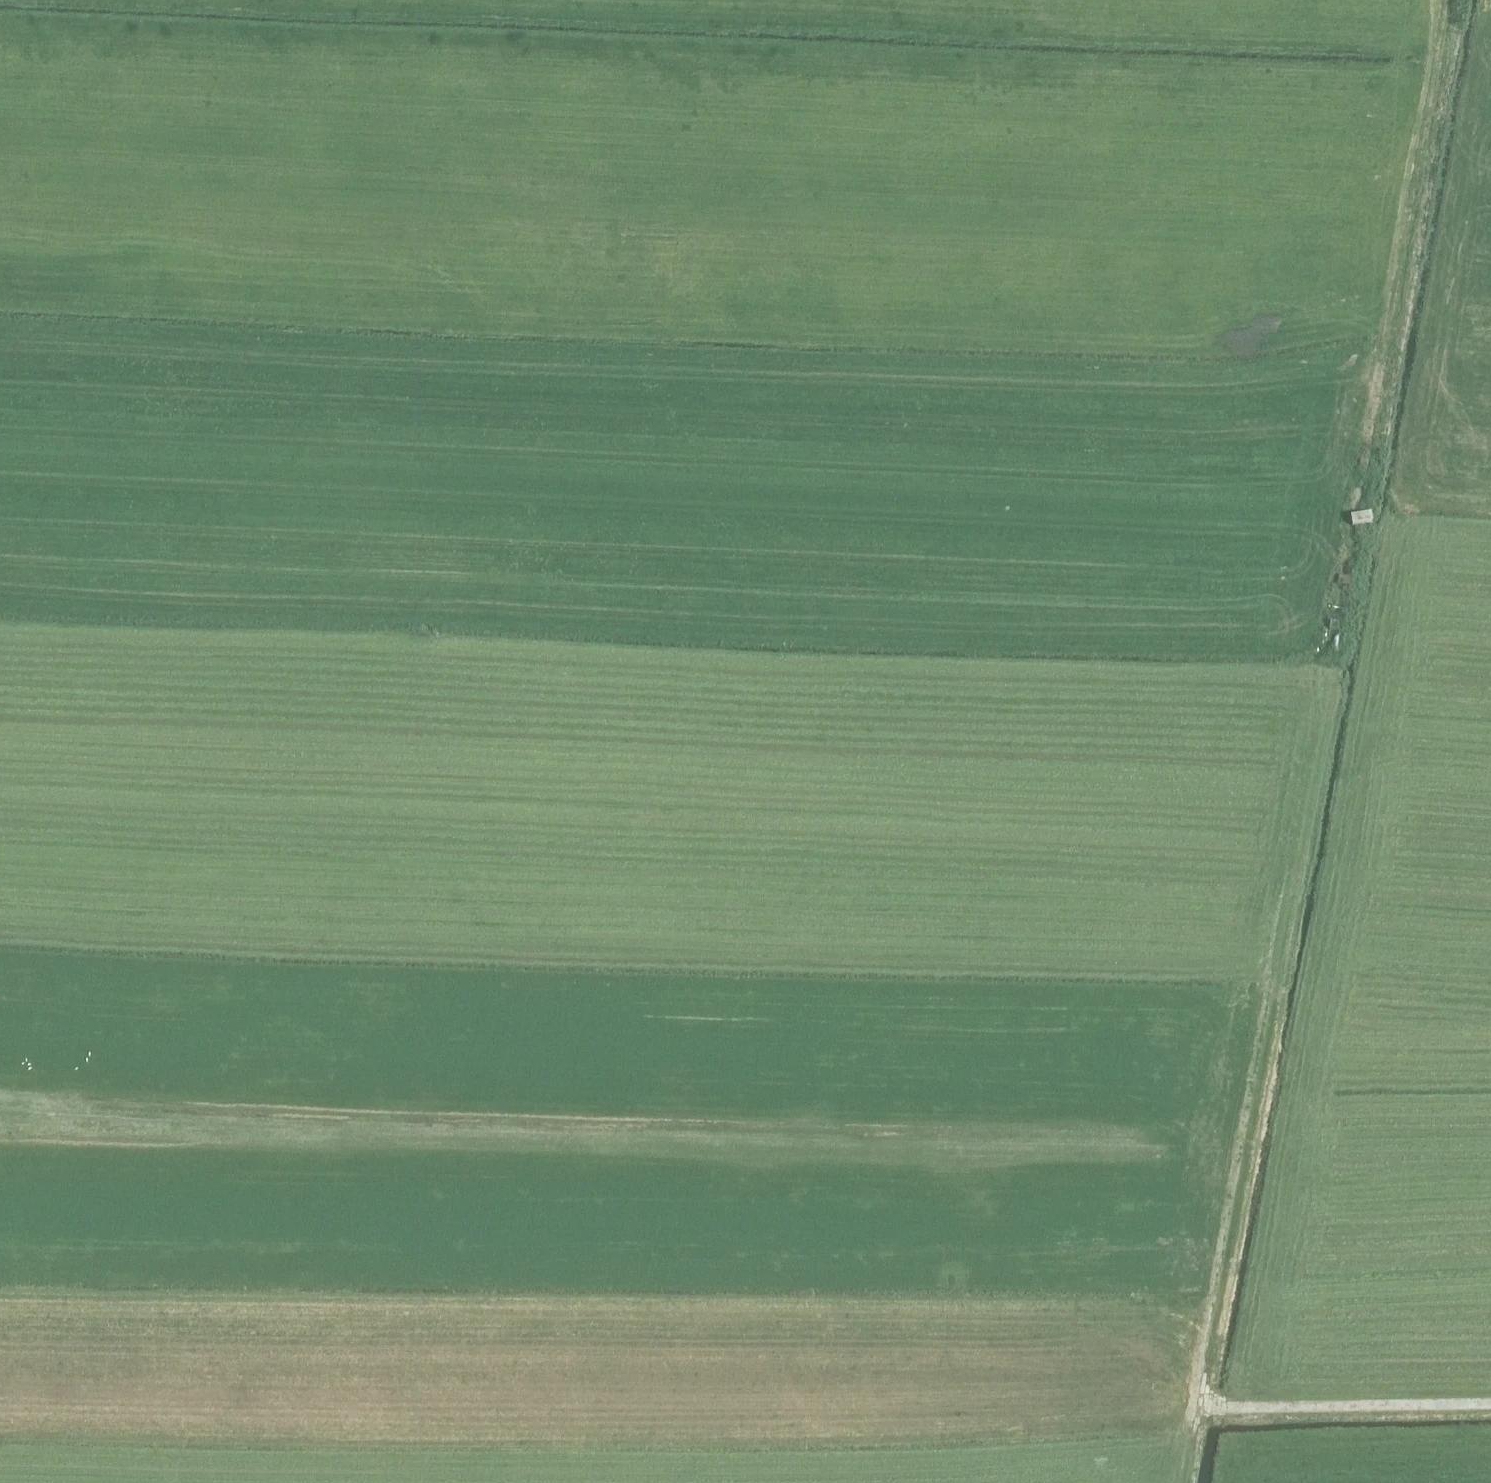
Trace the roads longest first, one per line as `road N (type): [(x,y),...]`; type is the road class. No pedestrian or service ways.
road 1 (track): [(1195,1406),(1318,709)]
road 2 (track): [(1331,641),(1445,0)]
road 3 (track): [(1490,1402),(1195,1406),(1181,1482)]

